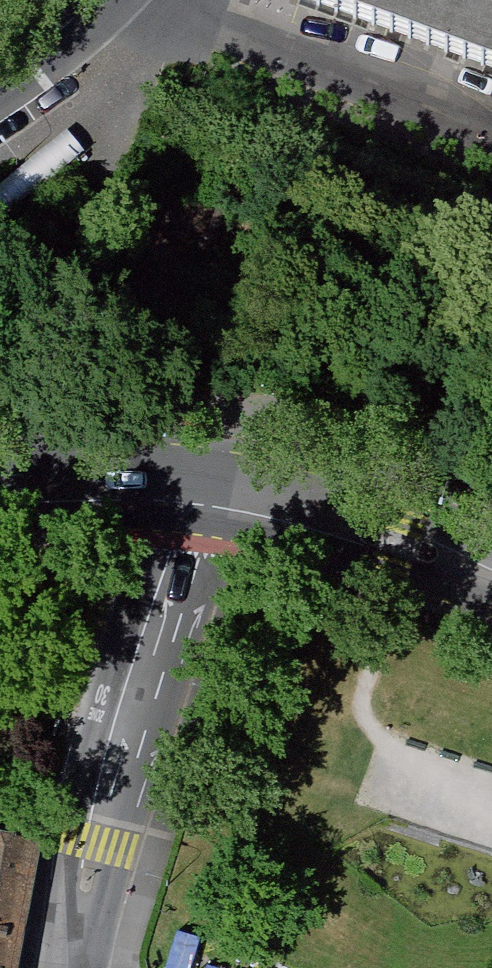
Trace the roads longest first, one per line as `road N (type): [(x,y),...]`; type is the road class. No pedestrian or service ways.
road 1 (tertiary): [(212,503),(96,844),(70,967)]
road 2 (residential): [(153,0),(216,39),(491,136)]
road 3 (primary): [(212,503),(491,591)]
road 4 (primary): [(0,492),(121,489),(212,503)]
road 5 (tertiary): [(0,79),(101,0)]

